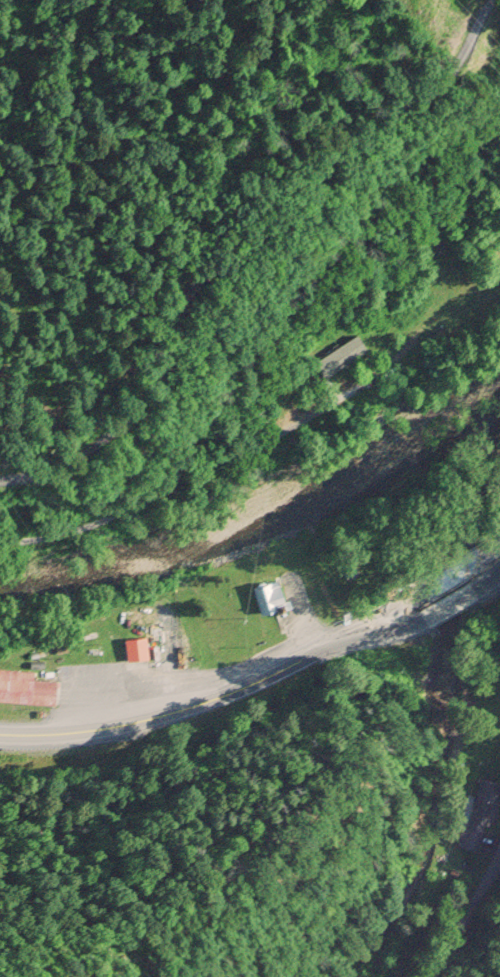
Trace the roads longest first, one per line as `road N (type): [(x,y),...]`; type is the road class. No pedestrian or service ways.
road 1 (residential): [(0,479),(61,464),(96,436),(167,347),(184,285),(282,207),(327,159),(449,67),(489,0)]
road 2 (primary): [(429,590),(271,681),(178,715),(86,728),(0,724)]
road 3 (residential): [(440,976),(499,851)]

